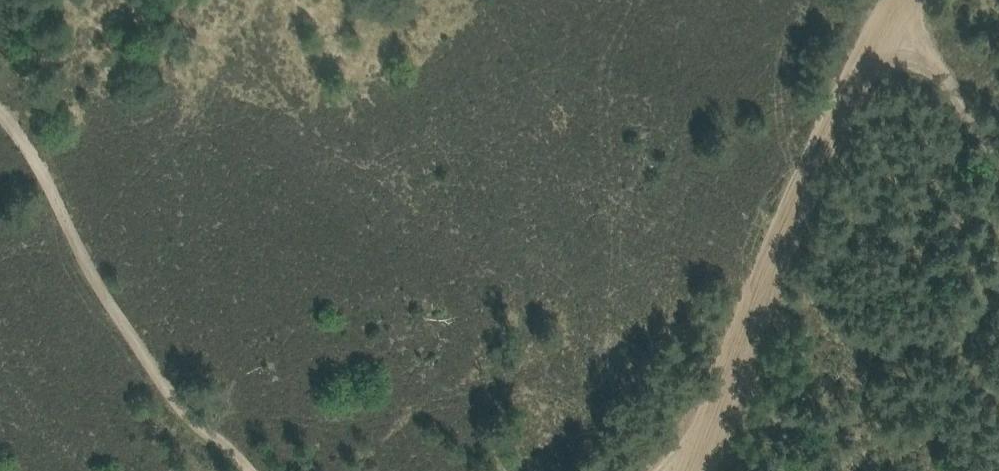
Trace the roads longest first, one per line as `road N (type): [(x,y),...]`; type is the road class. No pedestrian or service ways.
road 1 (track): [(688,470),(894,0)]
road 2 (track): [(248,470),(239,454),(198,430),(0,117)]

